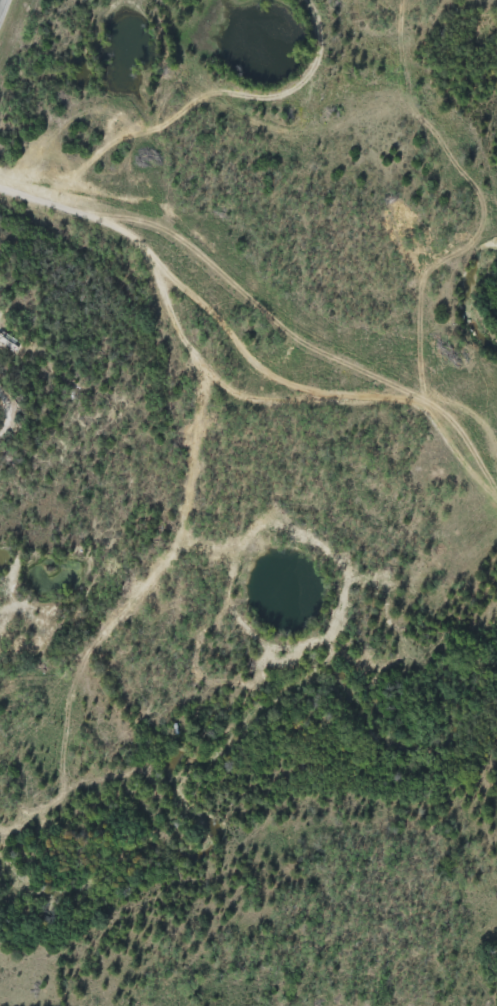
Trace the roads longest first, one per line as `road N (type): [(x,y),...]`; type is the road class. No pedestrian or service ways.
road 1 (residential): [(0,189),(90,220),(129,243),(184,348),(231,394),(291,405),(432,406),(477,432),(496,490)]

